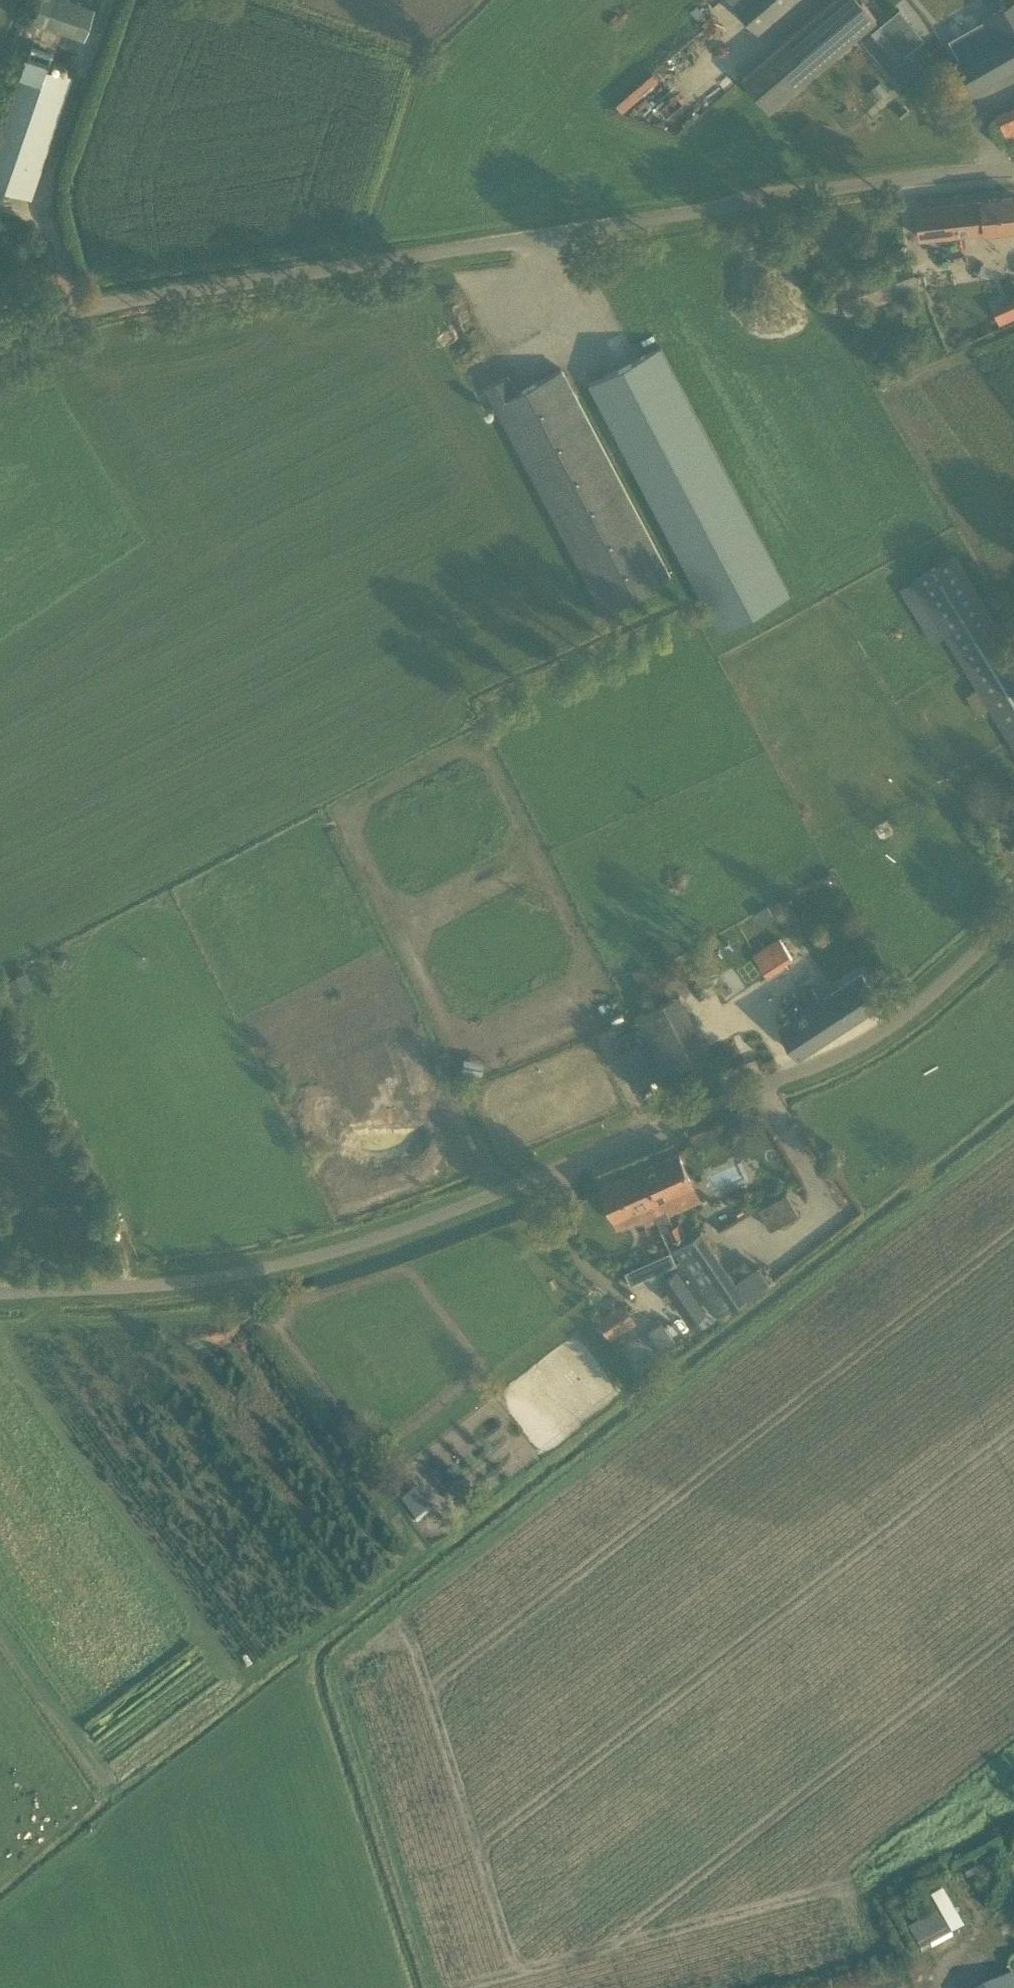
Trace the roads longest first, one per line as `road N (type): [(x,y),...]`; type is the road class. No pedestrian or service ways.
road 1 (unclassified): [(0,1293),(304,1263),(432,1231),(876,1042),(1013,927)]
road 2 (unclassified): [(0,340),(63,316),(172,293),(1013,172)]

